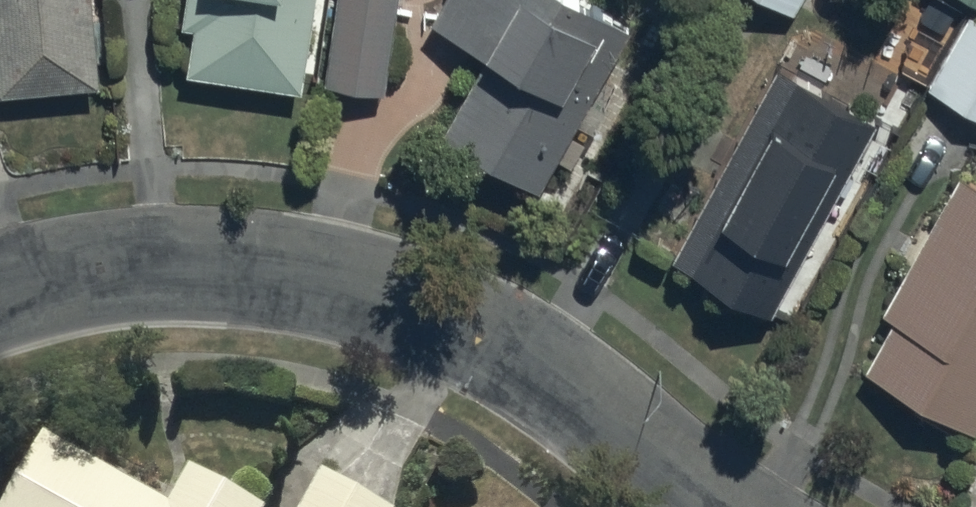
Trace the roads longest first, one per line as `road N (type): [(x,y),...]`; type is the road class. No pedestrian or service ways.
road 1 (residential): [(746,506),(444,316),(111,273),(0,317)]

